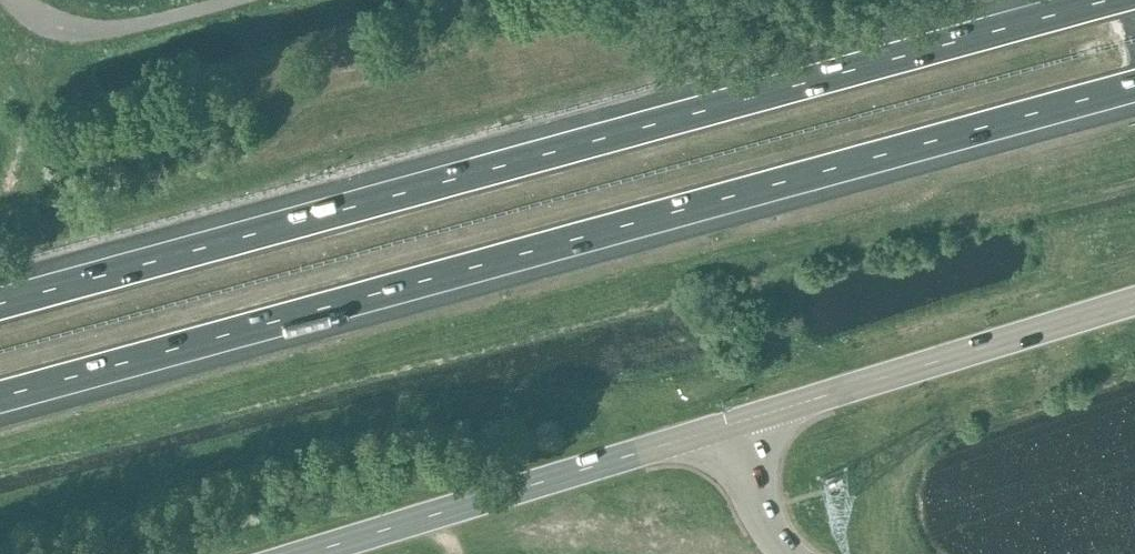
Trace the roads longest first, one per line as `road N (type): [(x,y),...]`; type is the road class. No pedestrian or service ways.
road 1 (motorway): [(0,398),(1134,87)]
road 2 (motorway): [(1111,0),(0,304)]
road 3 (secondary): [(305,553),(733,424)]
road 4 (secondary): [(733,424),(1134,299)]
road 5 (tertiary): [(787,553),(761,516),(733,424)]

